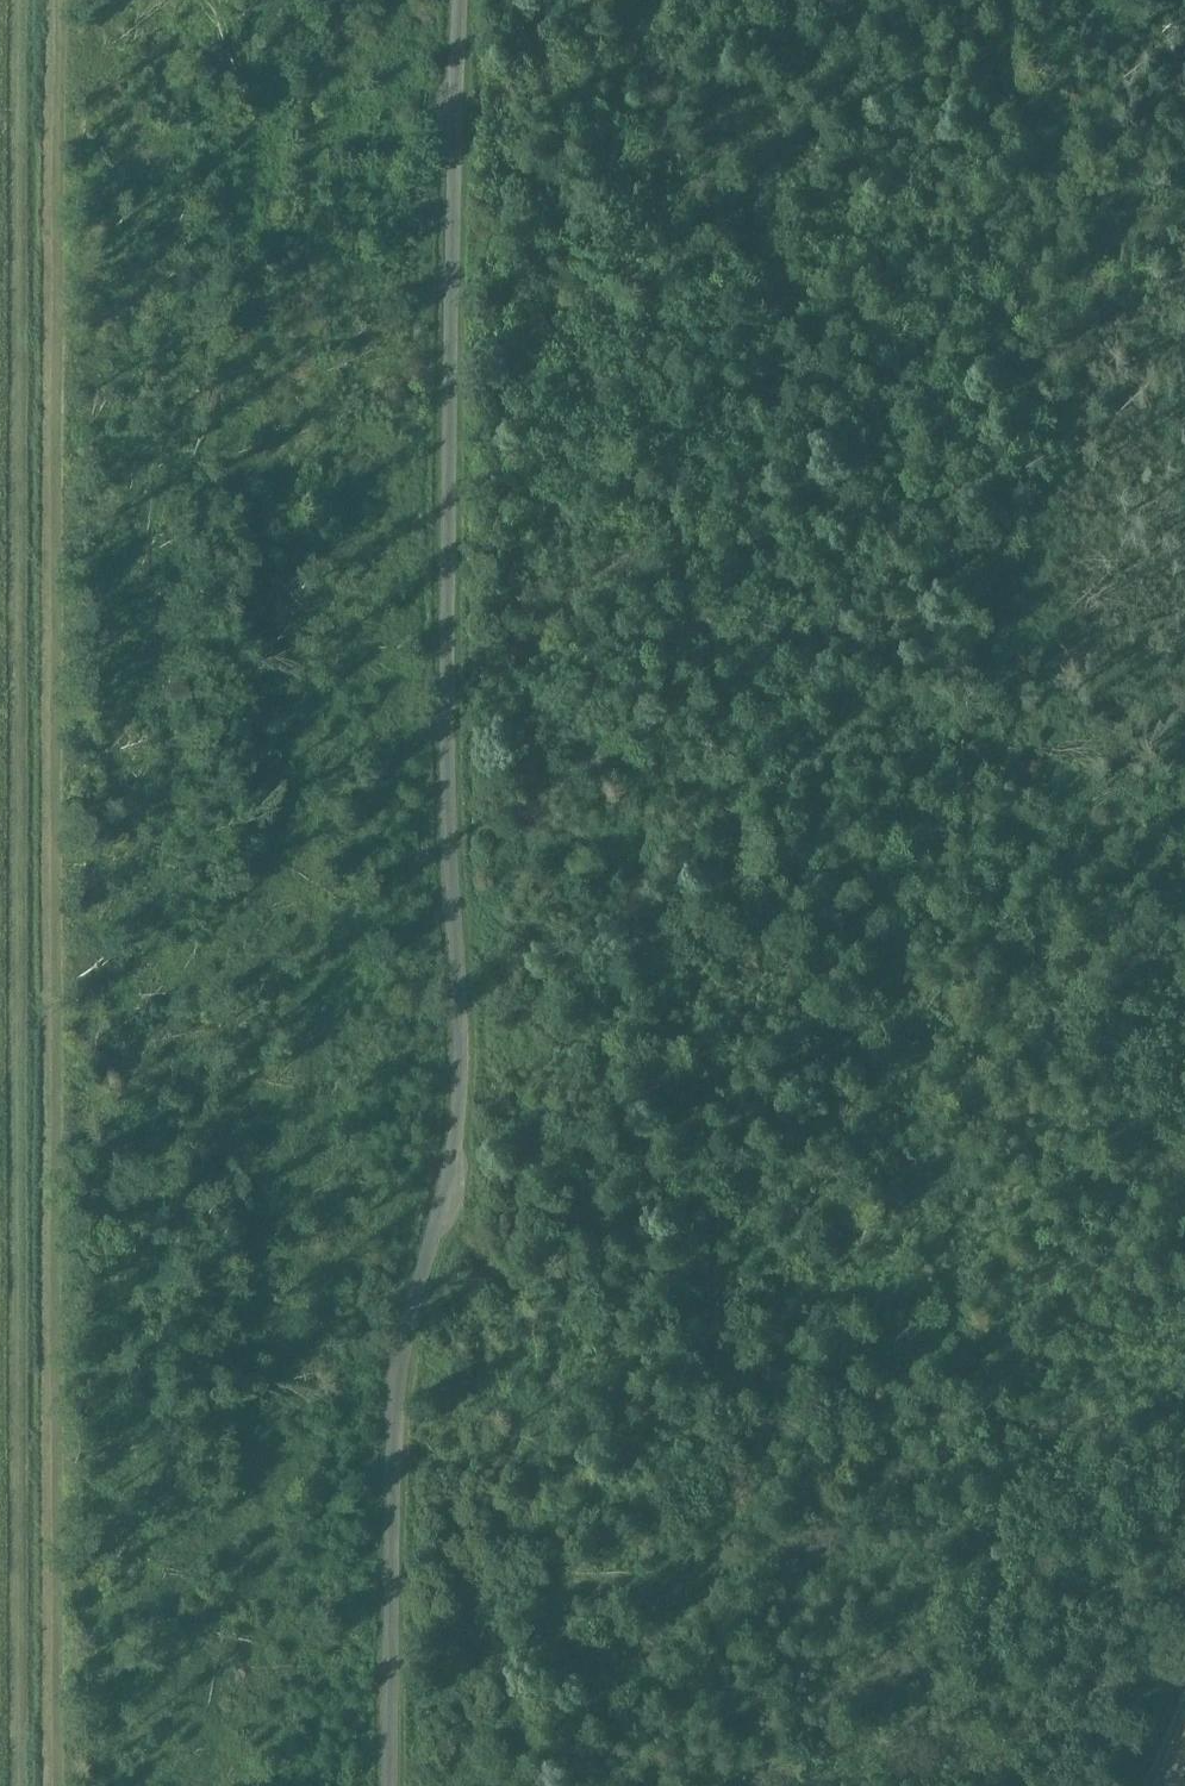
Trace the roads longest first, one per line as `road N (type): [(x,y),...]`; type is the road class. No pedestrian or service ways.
road 1 (unclassified): [(388,1785),(392,1403),(405,1315),(450,1168),(458,1098),(446,558),(460,0)]
road 2 (track): [(47,1785),(49,0)]

